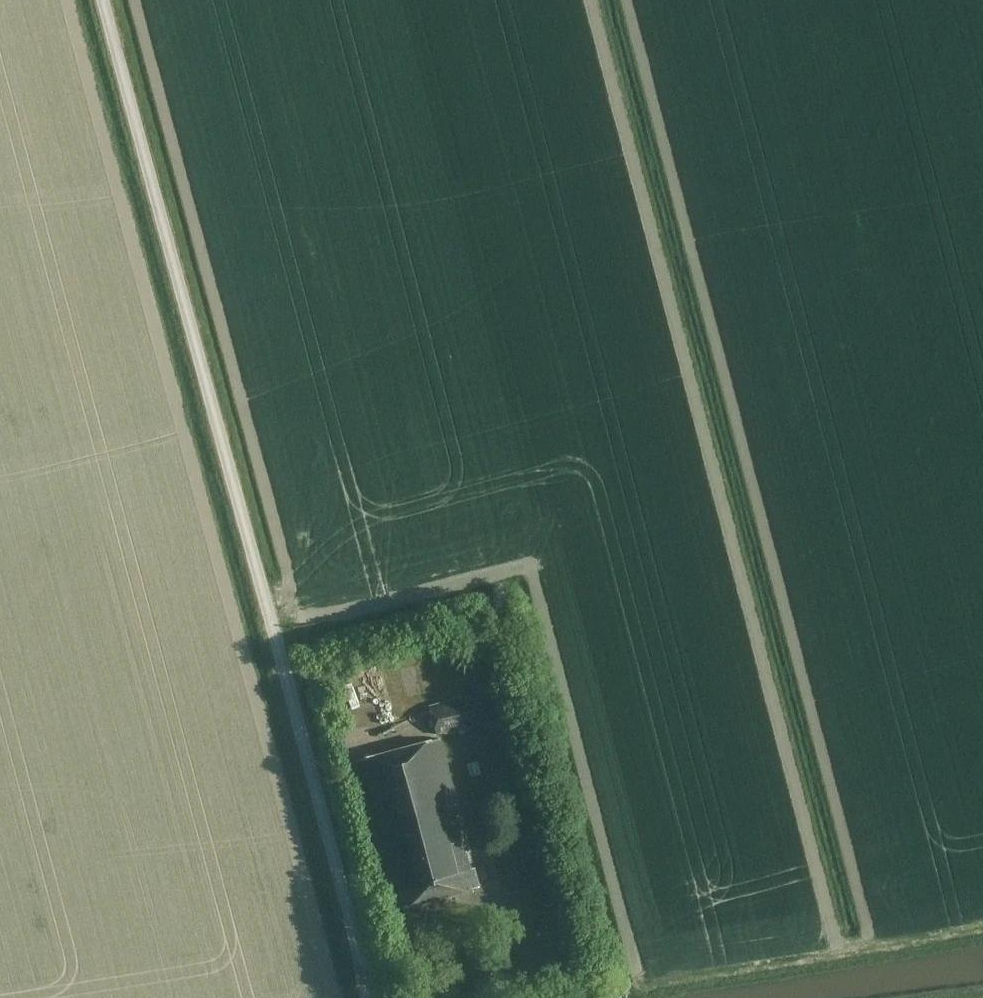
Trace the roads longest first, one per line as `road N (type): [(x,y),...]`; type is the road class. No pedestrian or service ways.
road 1 (unclassified): [(368,997),(282,652),(100,0)]

